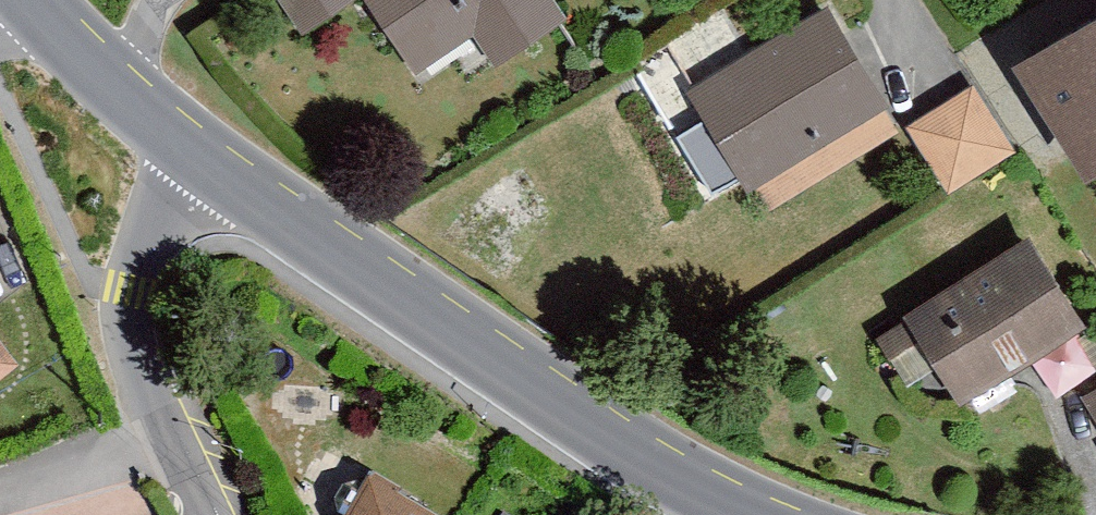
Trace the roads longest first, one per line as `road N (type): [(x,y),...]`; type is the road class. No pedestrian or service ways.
road 1 (tertiary): [(745,514),(634,454),(330,258),(199,162)]
road 2 (tertiary): [(212,514),(146,385),(130,318),(156,224),(199,162)]
road 3 (tertiary): [(199,162),(104,78)]

